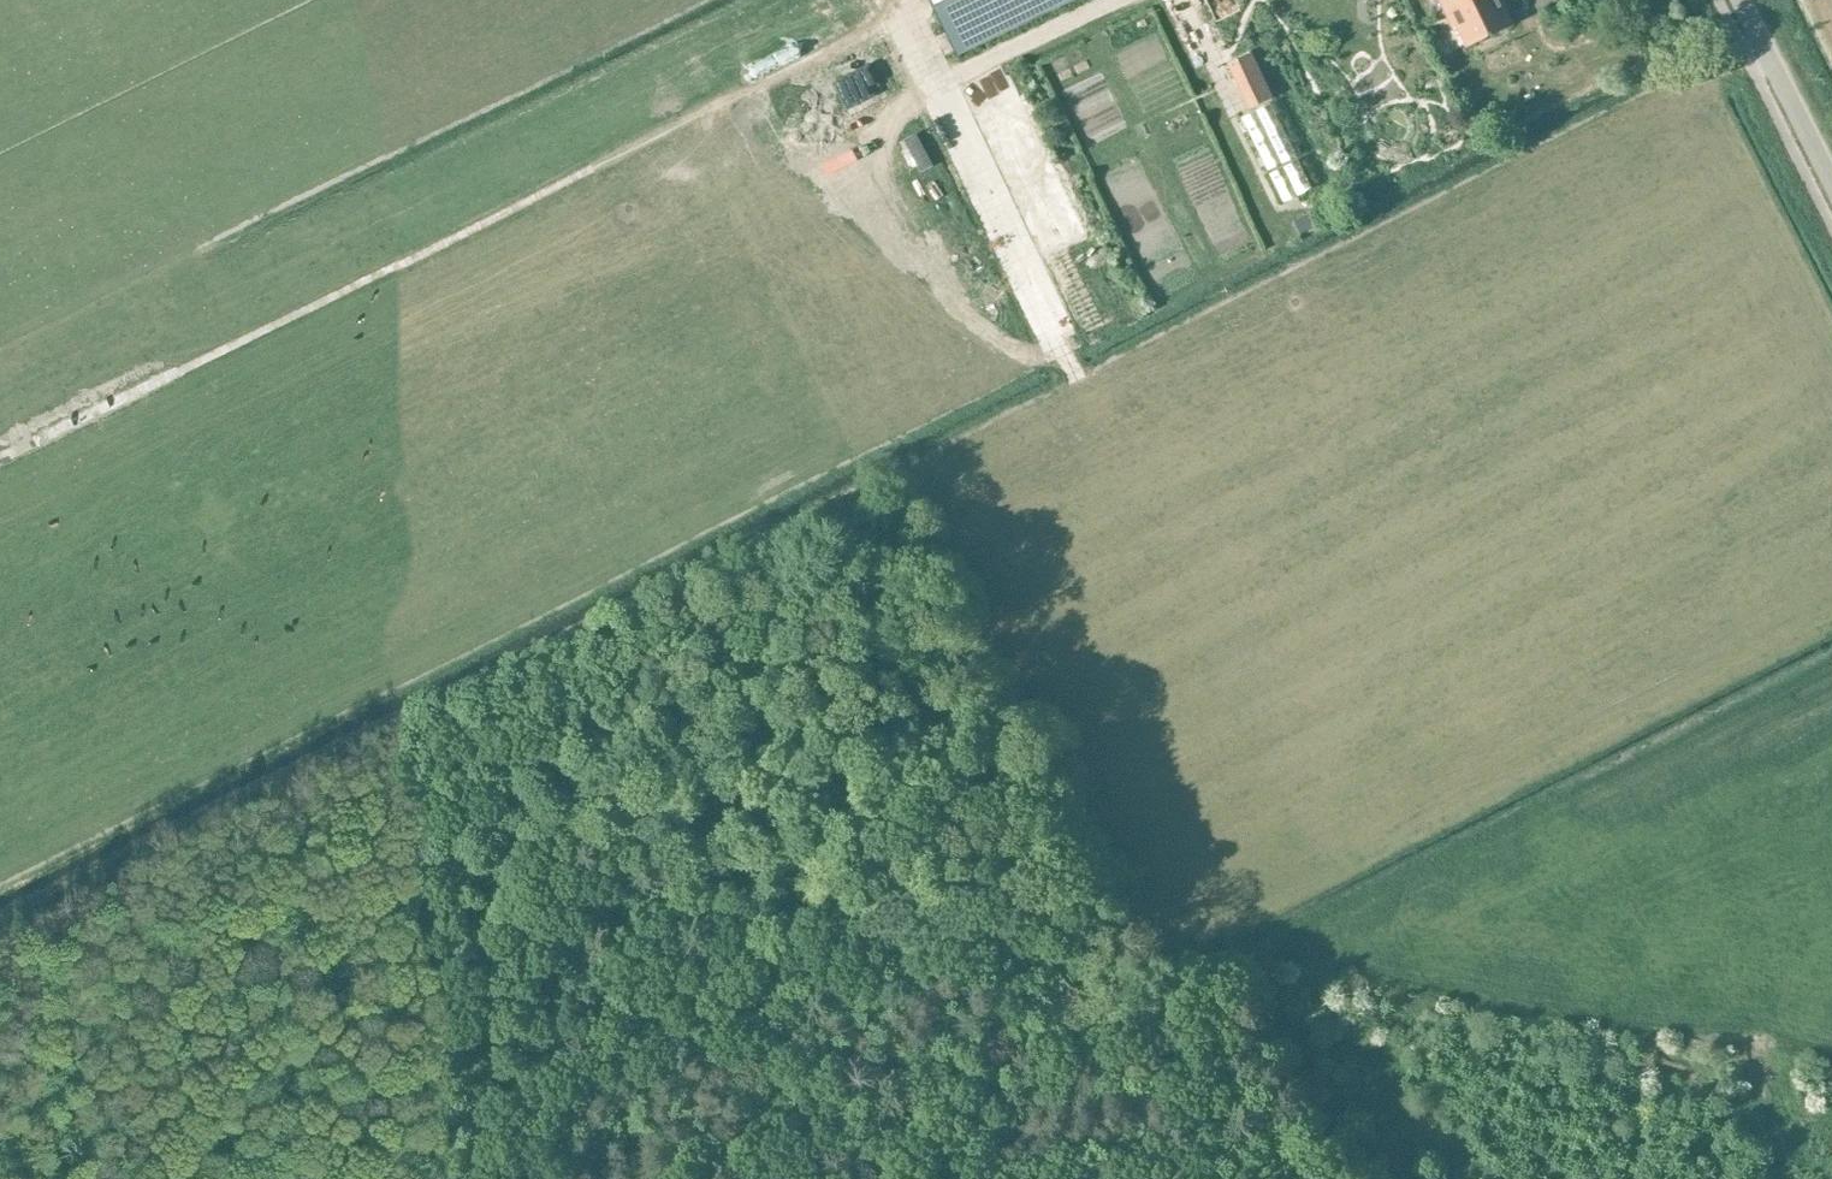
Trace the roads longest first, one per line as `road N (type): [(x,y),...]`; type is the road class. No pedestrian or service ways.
road 1 (tertiary): [(1831,185),(1738,0)]

